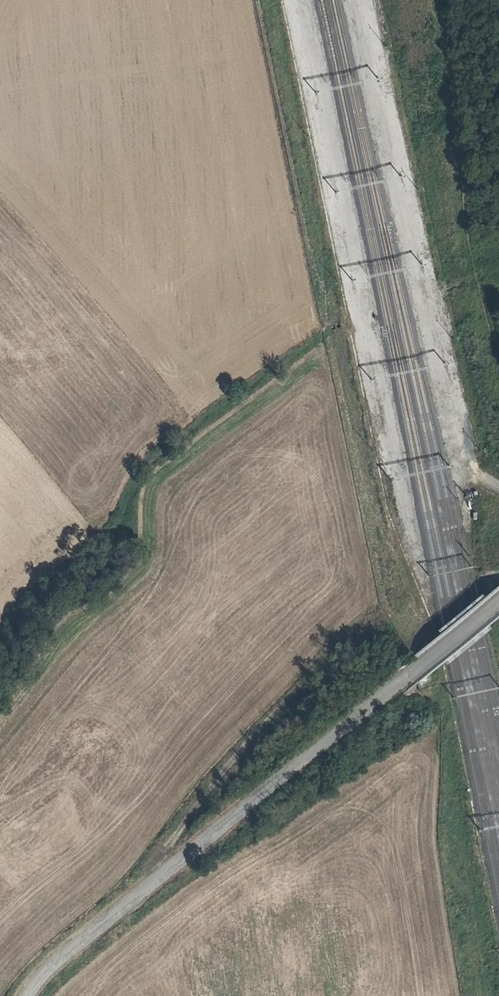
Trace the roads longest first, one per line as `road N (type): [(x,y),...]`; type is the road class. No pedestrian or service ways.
road 1 (unclassified): [(26,995),(63,954),(498,601)]
road 2 (track): [(293,0),(395,472)]
road 3 (track): [(363,621),(165,848),(158,879)]

